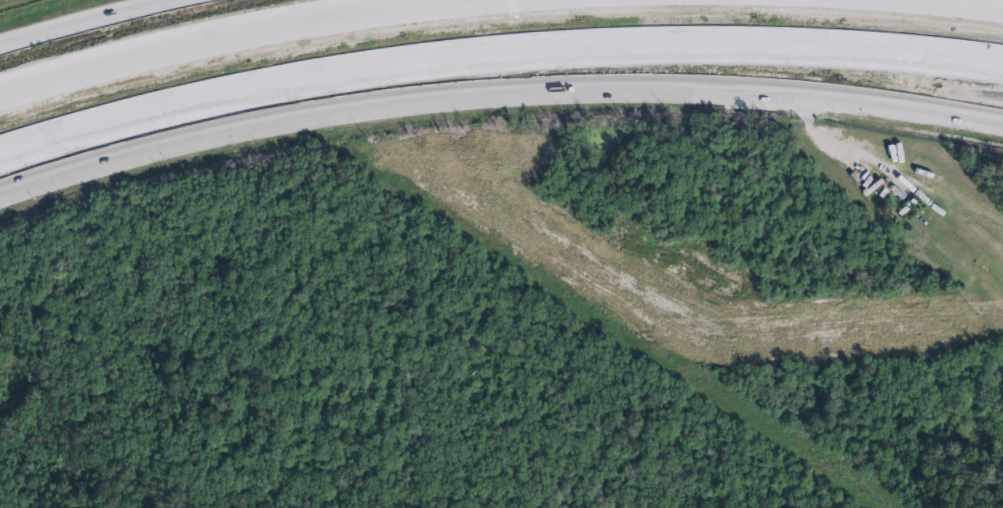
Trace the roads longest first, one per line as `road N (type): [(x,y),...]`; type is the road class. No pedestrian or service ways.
road 1 (primary): [(0,202),(248,133),(548,92),(787,98),(1002,125)]
road 2 (motorway): [(0,157),(210,99),(493,55),(824,50),(1002,67)]
road 3 (motorway): [(494,0),(199,45),(0,100)]
road 4 (motorway): [(712,94),(1002,104)]
road 5 (primary): [(181,0),(0,43)]

